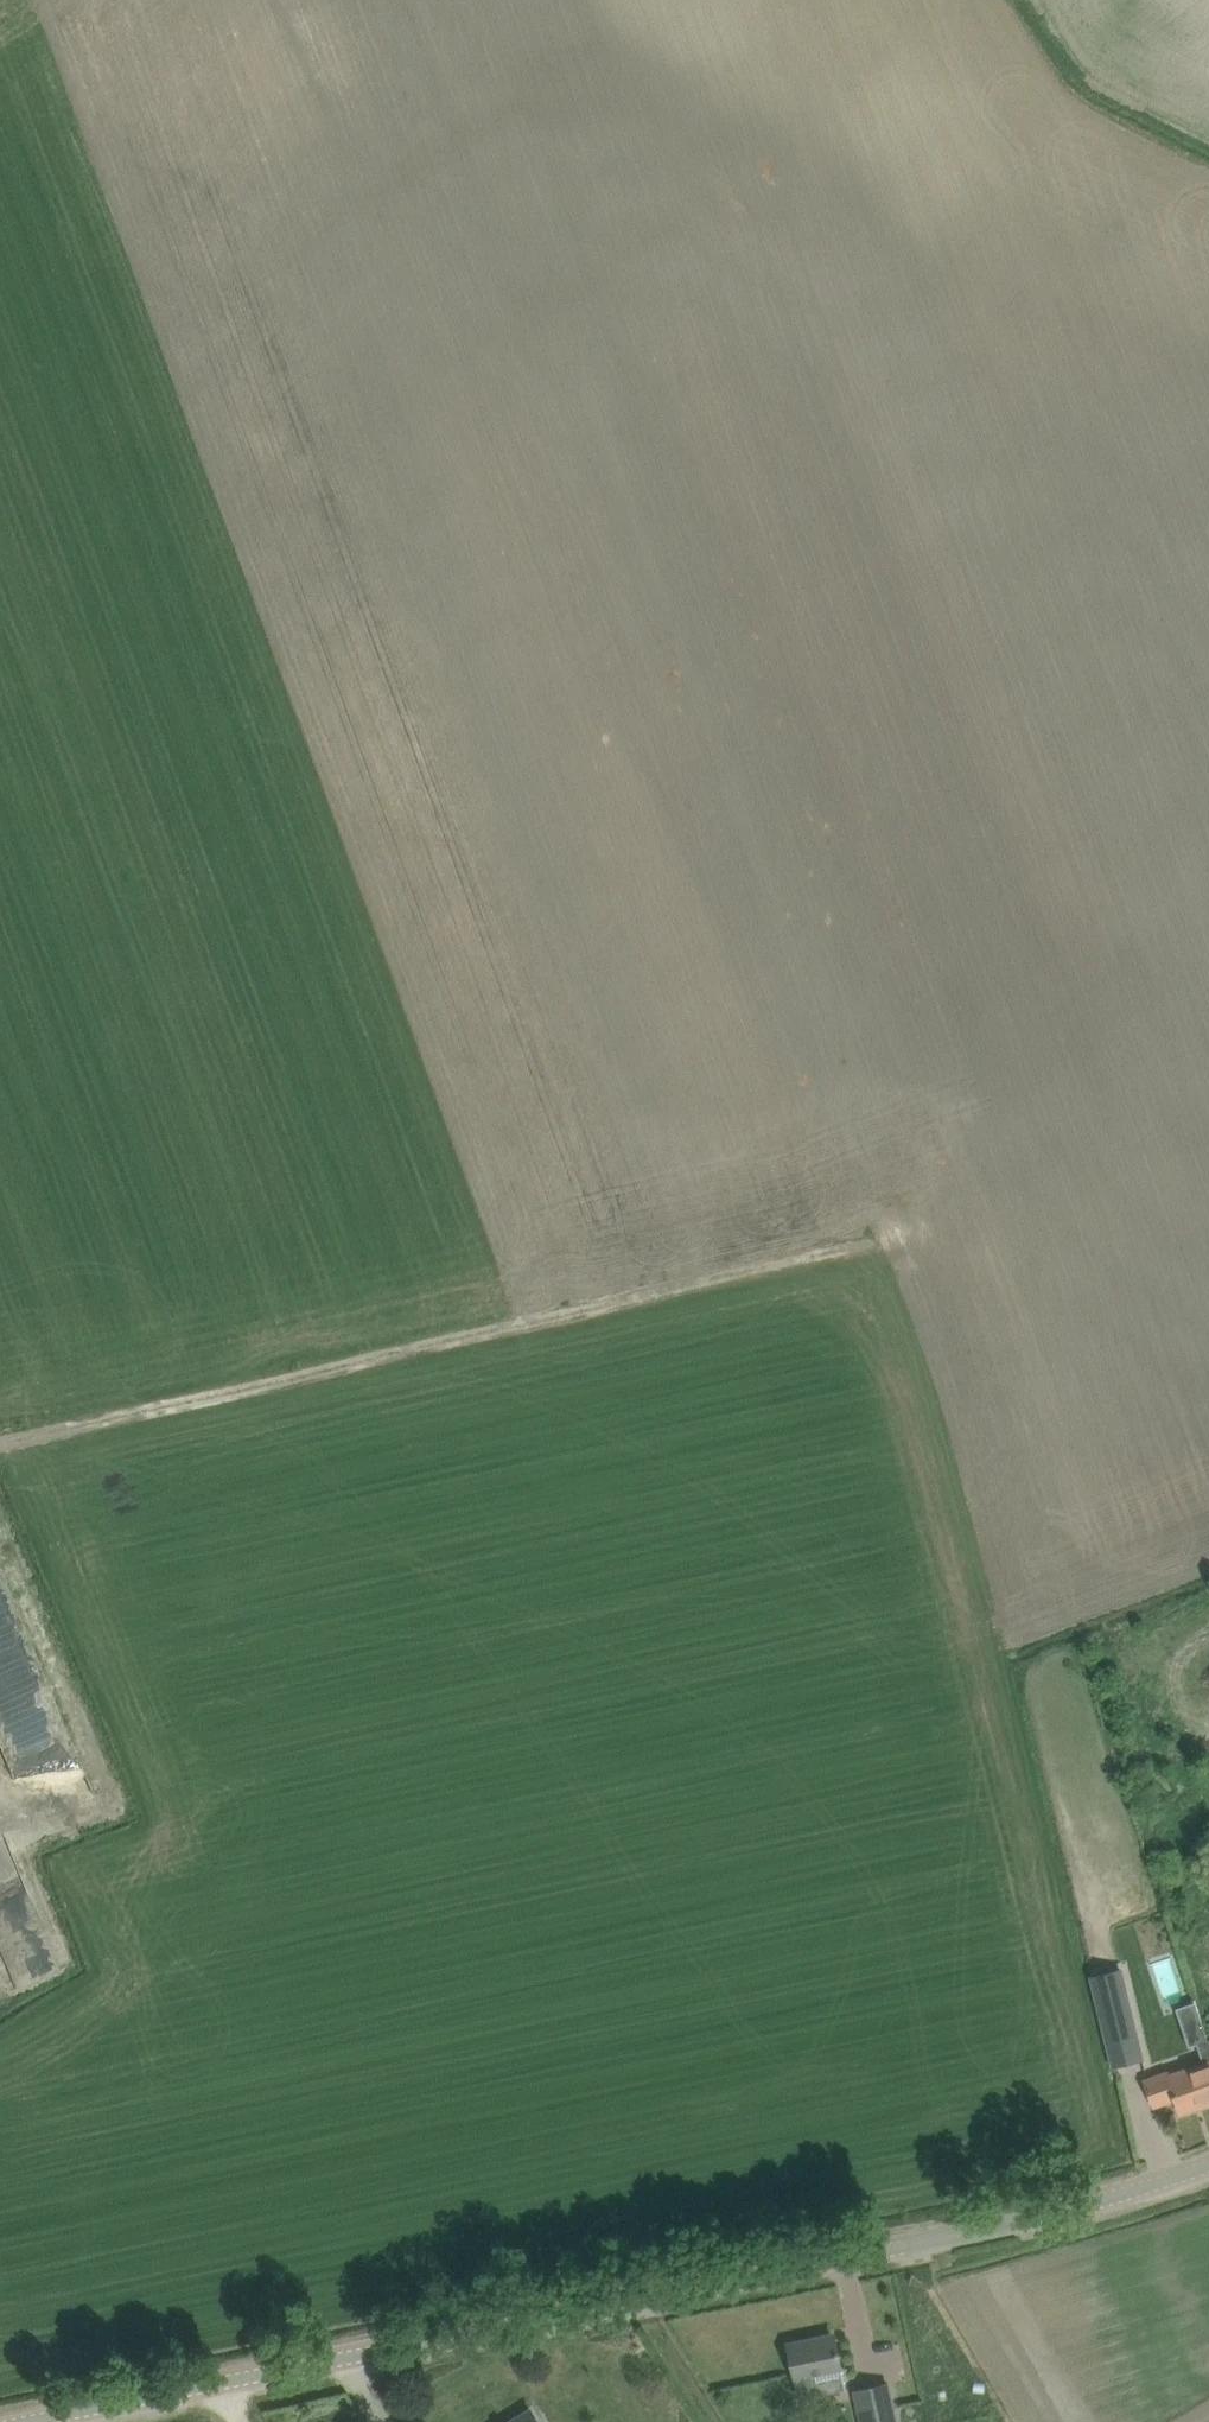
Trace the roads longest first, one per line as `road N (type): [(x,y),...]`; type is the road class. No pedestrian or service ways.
road 1 (unclassified): [(23,2421),(1018,2223),(1208,2168)]

